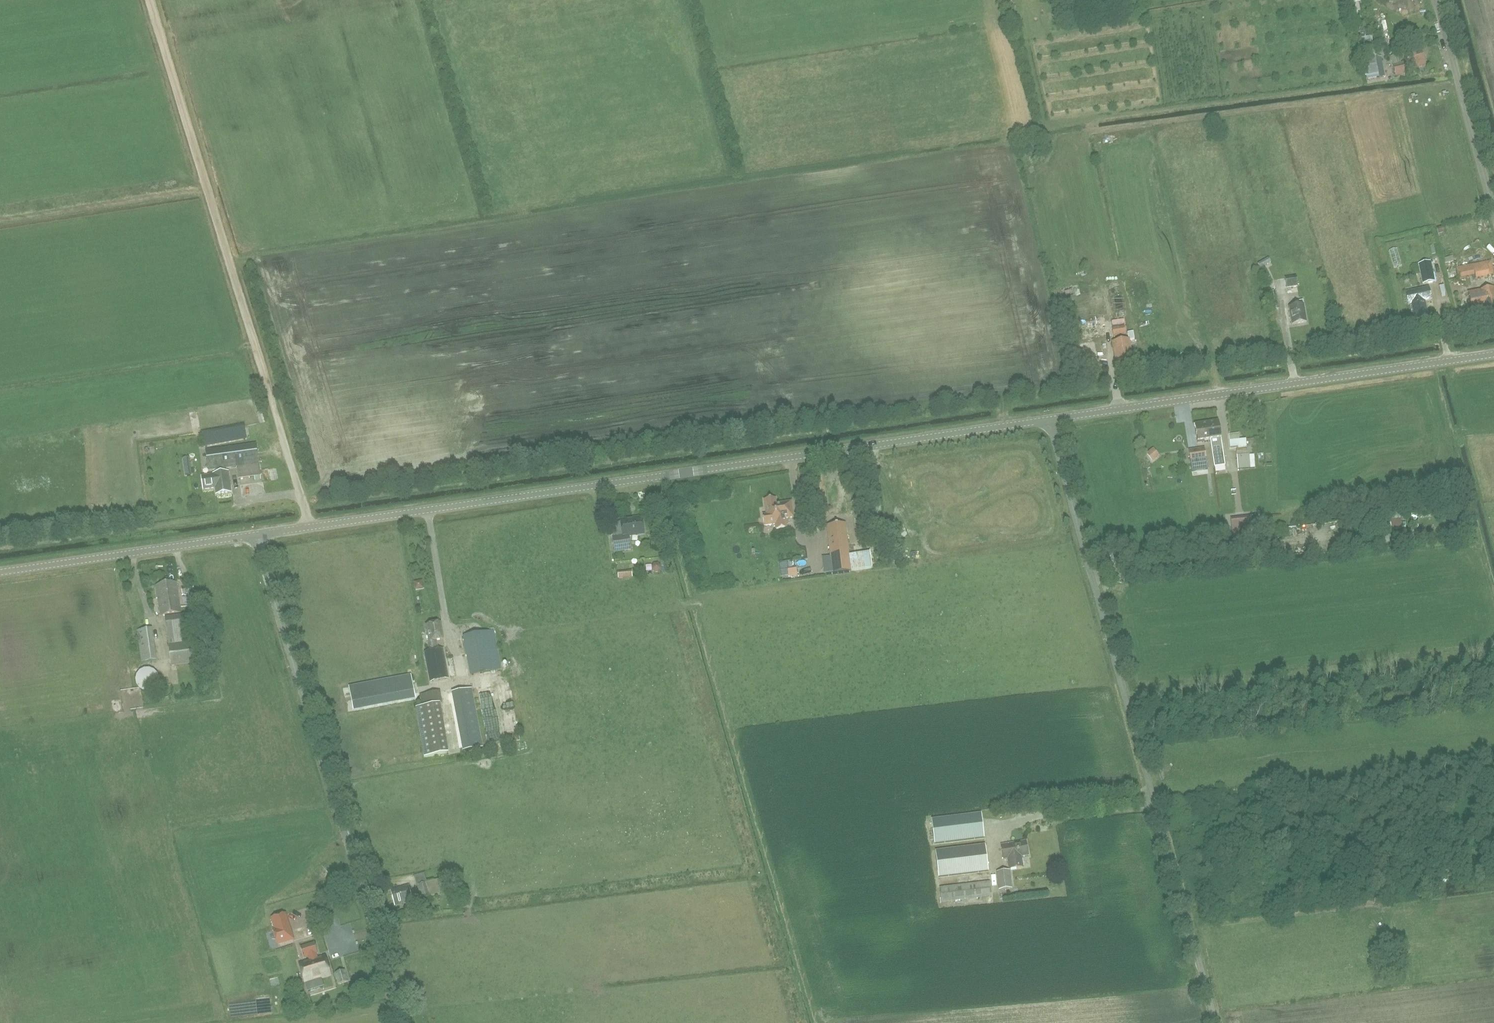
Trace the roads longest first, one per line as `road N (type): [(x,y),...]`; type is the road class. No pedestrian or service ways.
road 1 (tertiary): [(255,535),(1050,420)]
road 2 (unclassified): [(1219,1022),(1050,420)]
road 3 (track): [(149,0),(310,527)]
road 4 (unclassified): [(403,1022),(255,535)]
road 5 (tertiary): [(1050,420),(1493,355)]
road 6 (tertiary): [(0,573),(255,535)]
road 7 (unclassified): [(1493,214),(1435,0)]

